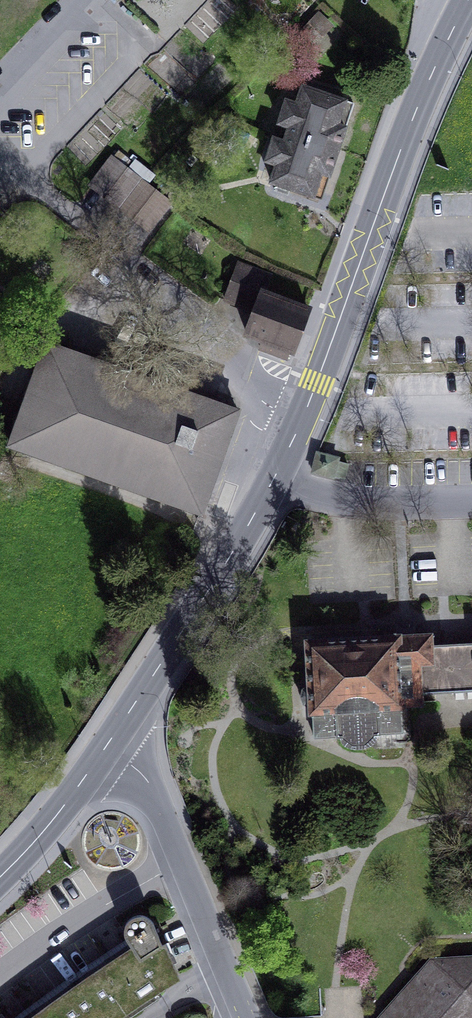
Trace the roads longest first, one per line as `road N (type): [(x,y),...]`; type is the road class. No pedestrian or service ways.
road 1 (primary): [(301,421),(409,126),(468,0)]
road 2 (residential): [(0,151),(258,396),(301,421)]
road 3 (residential): [(105,746),(154,794),(247,1017)]
road 4 (primary): [(105,746),(269,486)]
road 5 (residential): [(269,486),(349,501),(471,501)]
road 6 (primary): [(0,876),(105,746)]
road 7 (residential): [(91,0),(0,100)]

